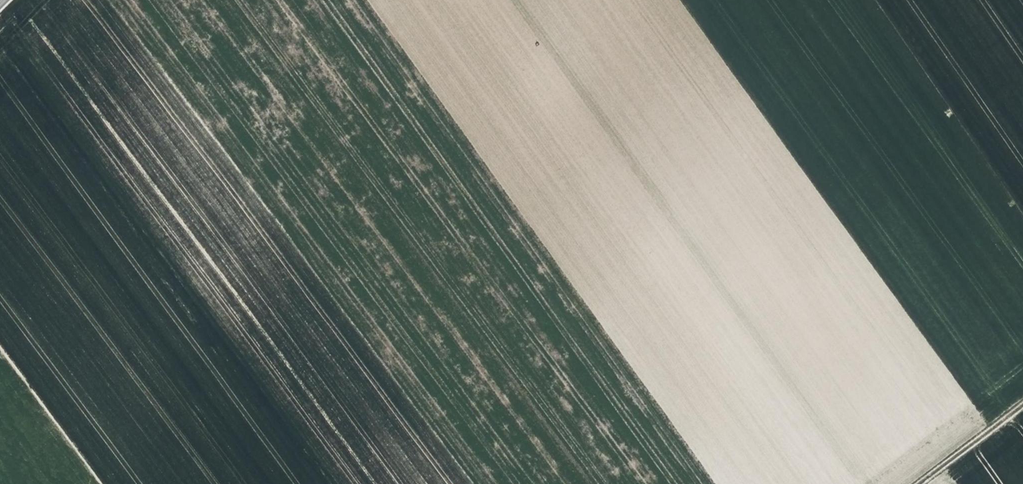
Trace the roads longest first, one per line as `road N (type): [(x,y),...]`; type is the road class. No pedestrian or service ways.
road 1 (track): [(918,483),(1022,403)]

